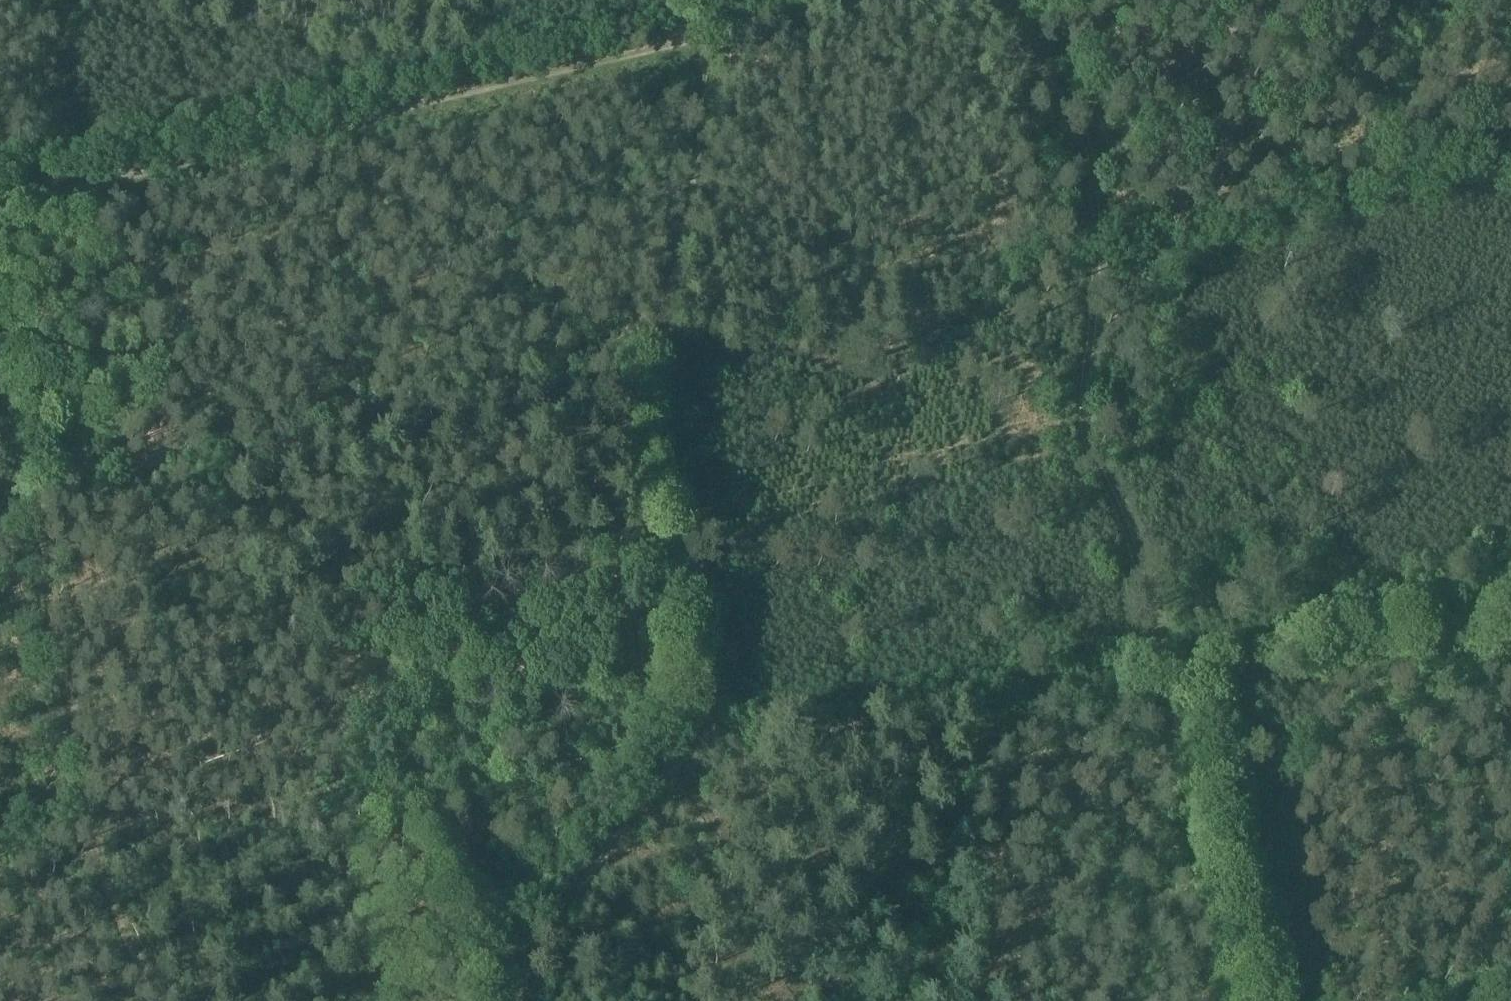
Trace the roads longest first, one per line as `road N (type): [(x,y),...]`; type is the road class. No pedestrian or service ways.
road 1 (track): [(1510,633),(1369,646),(698,743),(681,520),(652,357),(686,194),(707,33),(704,0)]
road 2 (track): [(1247,1000),(1176,675),(1158,646),(1147,591),(1088,429),(1098,197),(1075,92)]
road 3 (track): [(0,209),(848,0)]
road 4 (track): [(100,863),(33,498)]
road 5 (track): [(698,743),(671,756),(538,946),(517,1000)]
road 6 (track): [(33,498),(0,336)]
road 7 (track): [(100,863),(155,1000)]

